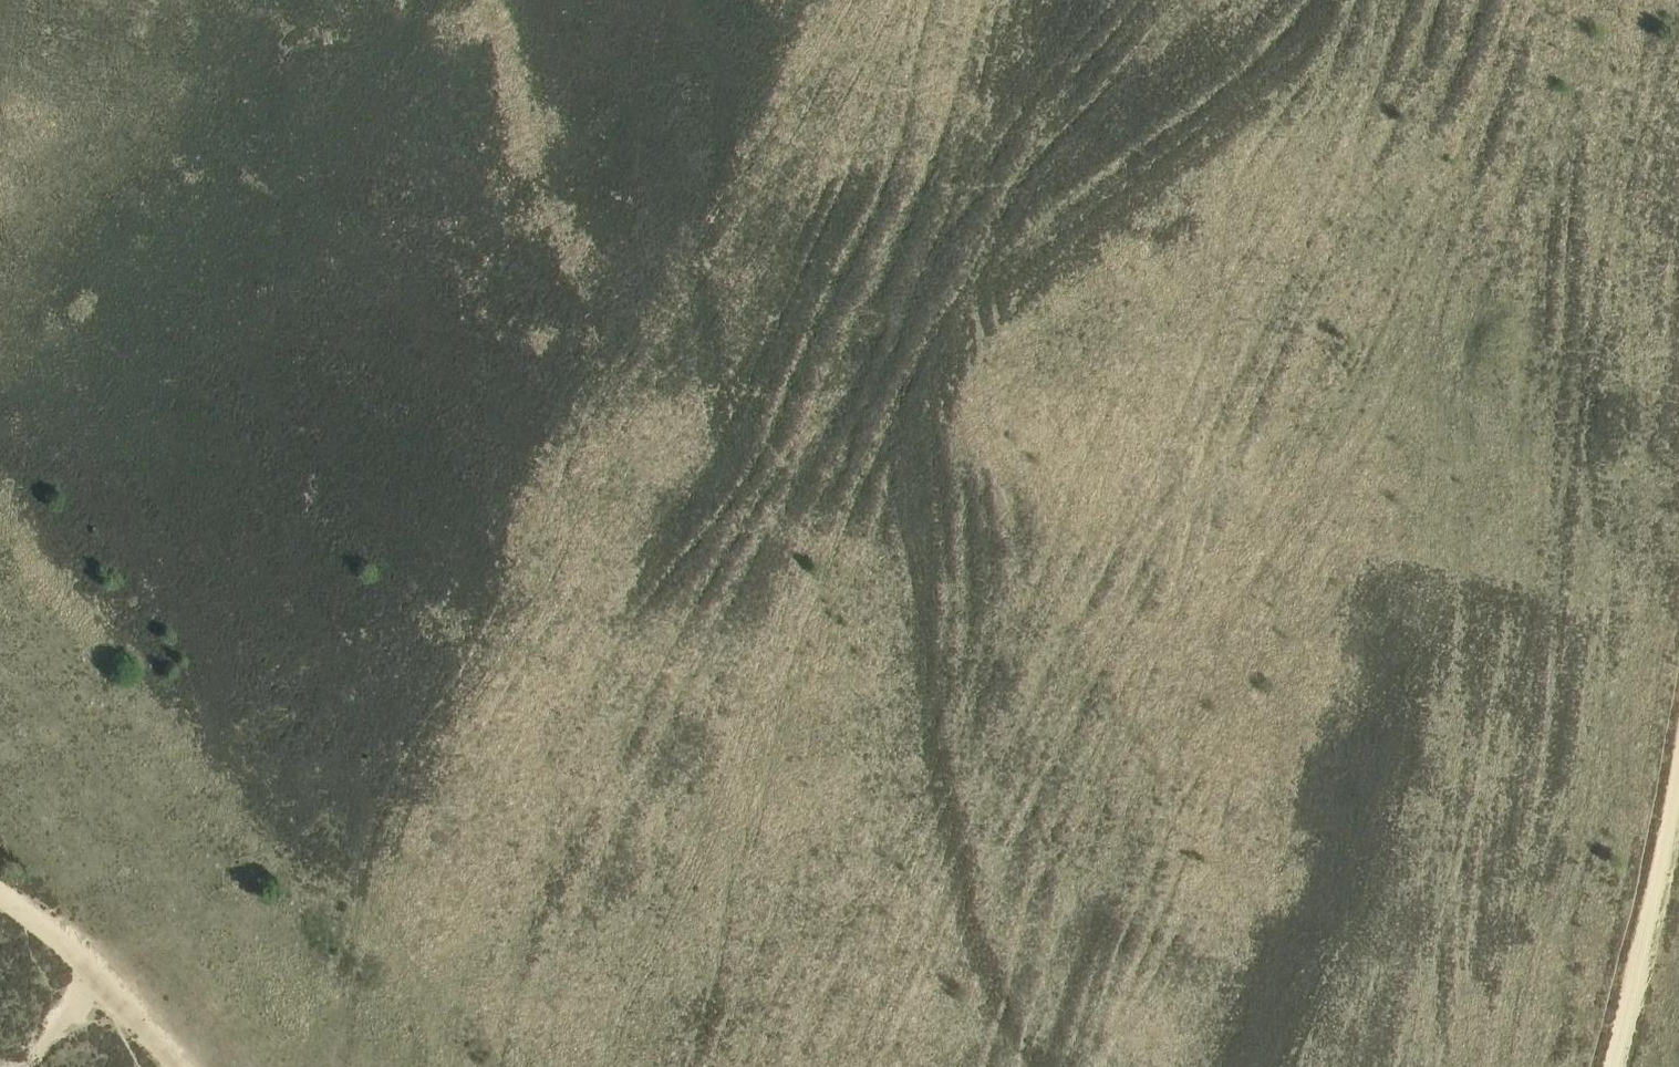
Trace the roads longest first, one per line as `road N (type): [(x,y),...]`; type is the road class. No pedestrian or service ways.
road 1 (track): [(1615,1066),(1678,787)]
road 2 (track): [(0,890),(115,982),(180,1066)]

